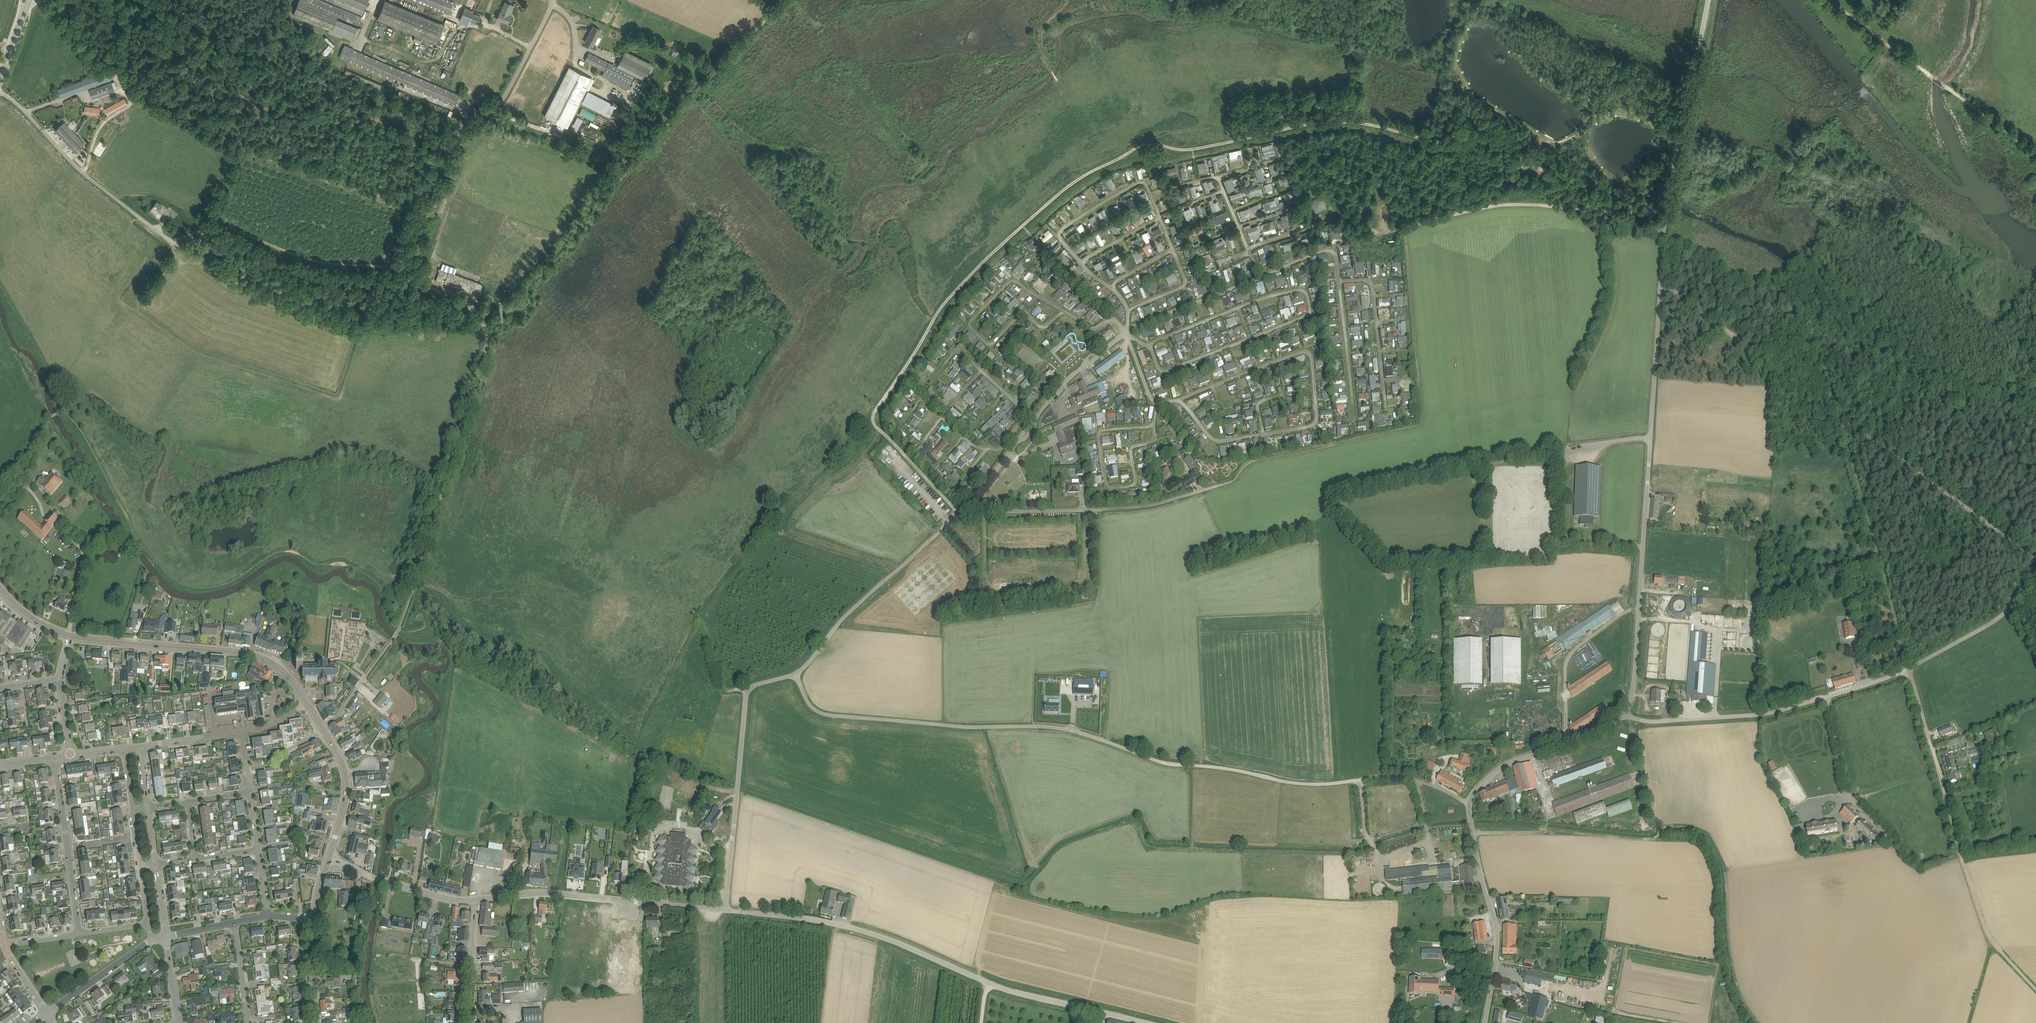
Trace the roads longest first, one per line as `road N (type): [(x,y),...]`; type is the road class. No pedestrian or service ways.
road 1 (track): [(962,513),(878,430),(877,411),(969,277),(1066,188),(1145,142),(1212,149),(1338,119),(1374,122),(1560,174),(1643,213),(1666,210)]
road 2 (unclassified): [(322,728),(399,629),(487,347),(476,314),(411,278),(403,255),(461,129),(496,107)]
road 3 (unclassified): [(1627,715),(1666,210),(1709,0)]
road 4 (track): [(1233,484),(1259,459),(1420,426),(1407,241),(1412,221),(1504,203),(1643,213)]
road 5 (track): [(2035,559),(1660,283)]
road 6 (track): [(785,0),(485,331)]
road 7 (track): [(1468,801),(1410,779),(1293,784),(1169,763),(1075,731),(1037,727)]
road 8 (unclassified): [(1144,1022),(995,986),(835,923),(727,910)]
road 9 (unclassified): [(1485,1022),(1498,942),(1468,801),(1500,768),(1627,715)]
road 10 (track): [(2035,989),(1989,938),(1909,670)]
road 11 (unclassified): [(1627,715),(1655,721),(1759,715),(1909,670)]
road 12 (track): [(172,578),(196,588),(223,584),(273,554),(297,550),(372,578),(399,629)]
road 13 (unclassified): [(727,910),(747,688),(795,676)]
road 14 (track): [(1909,670),(1841,416)]
road 15 (unclassified): [(795,676),(818,712),(1037,727)]
road 16 (secondary): [(307,703),(259,657),(68,636)]
road 17 (track): [(1829,0),(2035,154)]
road 18 (unclassified): [(727,910),(538,893),(475,900)]
road 19 (unclassified): [(795,676),(962,513)]
road 20 (unclassified): [(175,241),(106,195),(0,93)]
road 21 (track): [(1909,670),(2002,616),(2035,574)]
road 22 (unclassified): [(475,900),(370,877),(328,858)]
road 23 (secondary): [(328,858),(346,779),(325,733)]
road 24 (unclassified): [(48,1014),(152,939)]
road 25 (unclassified): [(468,1022),(475,900)]
road 26 (unclassified): [(496,107),(553,0)]

